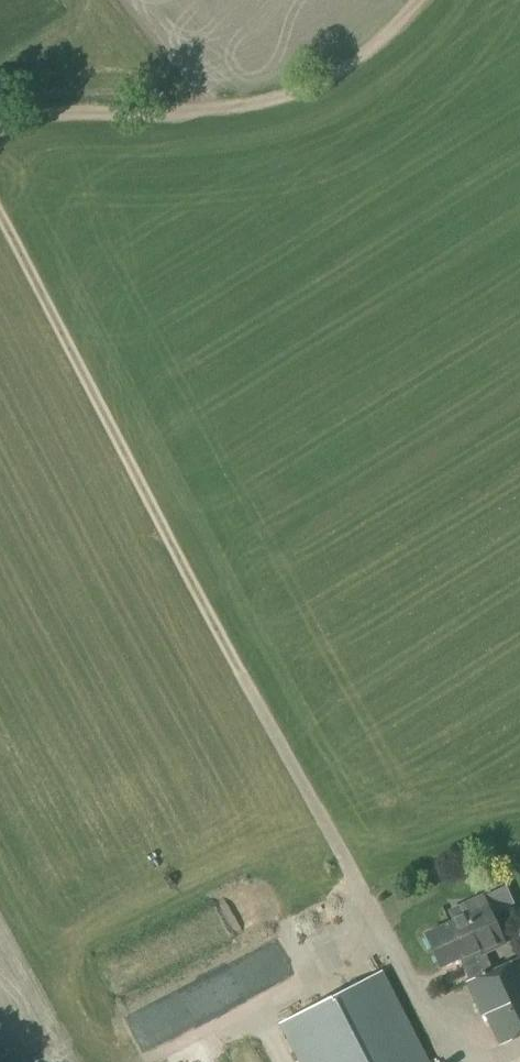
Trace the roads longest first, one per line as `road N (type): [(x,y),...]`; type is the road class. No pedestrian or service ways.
road 1 (track): [(0,216),(368,905)]
road 2 (track): [(434,0),(323,82),(251,107),(23,117),(0,125)]

